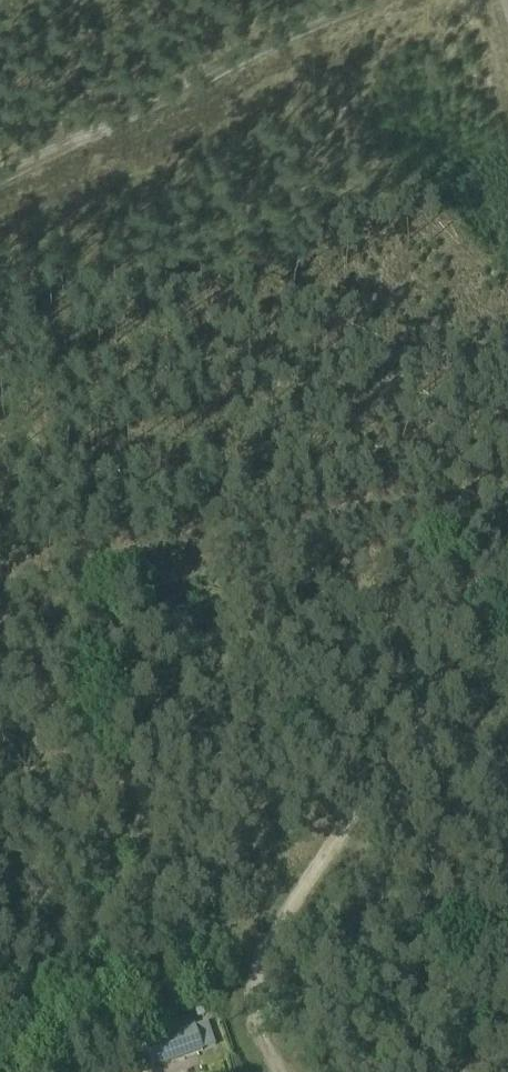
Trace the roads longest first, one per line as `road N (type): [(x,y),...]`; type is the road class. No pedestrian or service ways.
road 1 (track): [(275,1071),(254,1022),(256,979),(507,558)]
road 2 (track): [(507,506),(0,593)]
road 3 (track): [(366,0),(0,176)]

